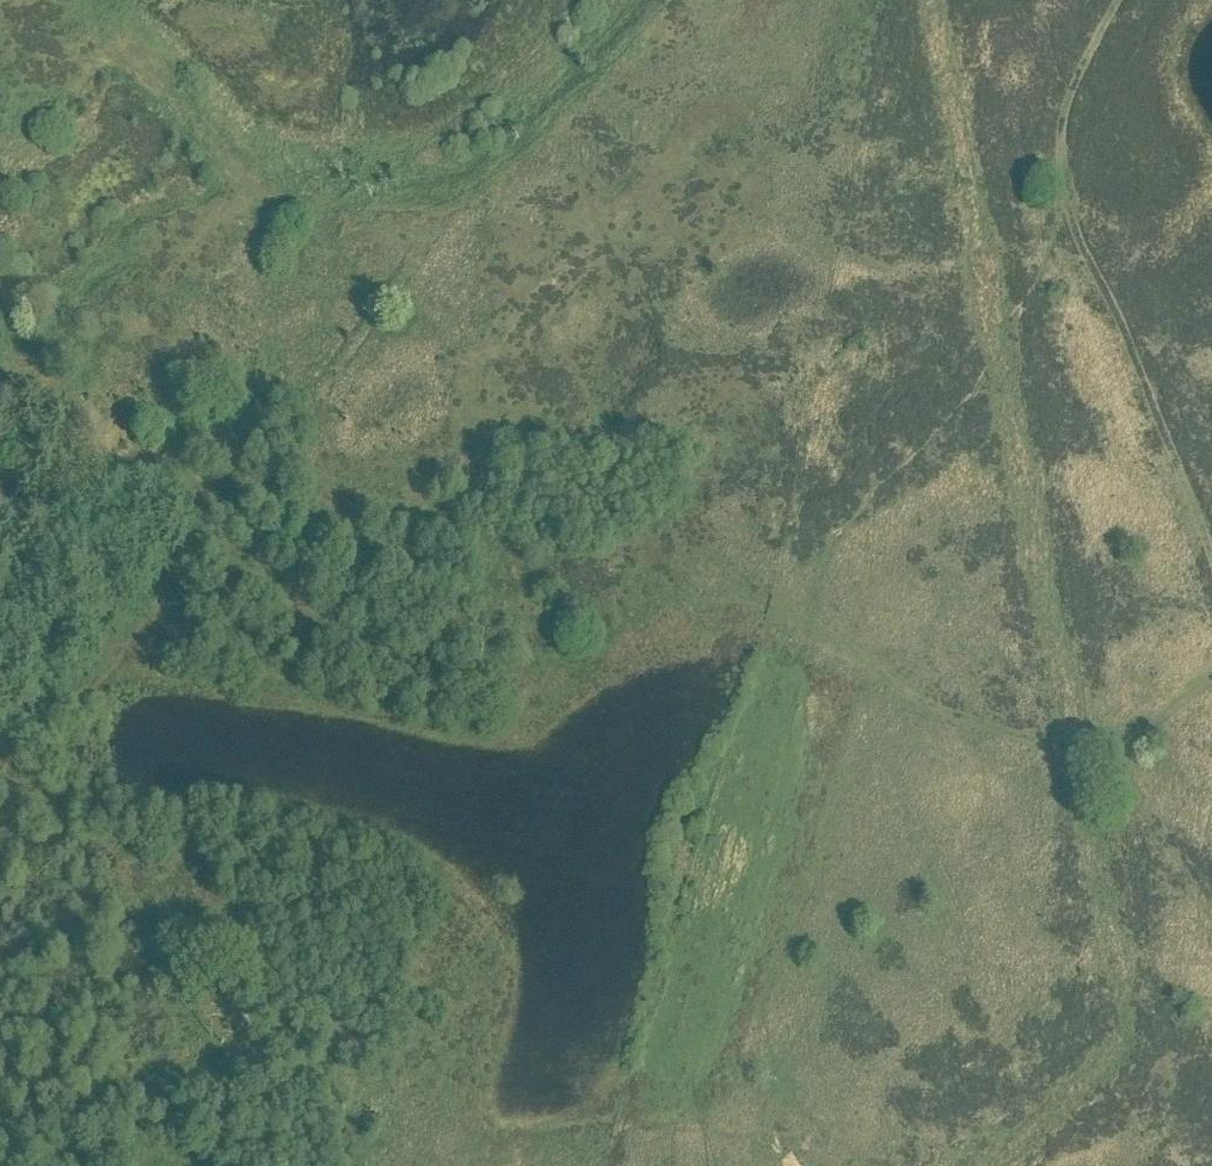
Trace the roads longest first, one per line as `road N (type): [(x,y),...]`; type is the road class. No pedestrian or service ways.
road 1 (track): [(1099,739),(1029,730),(934,701),(801,618),(767,608),(704,609),(613,638),(303,632),(138,617)]
road 2 (track): [(1211,557),(1178,457),(1059,196),(1055,158),(1063,110),(1120,0)]

